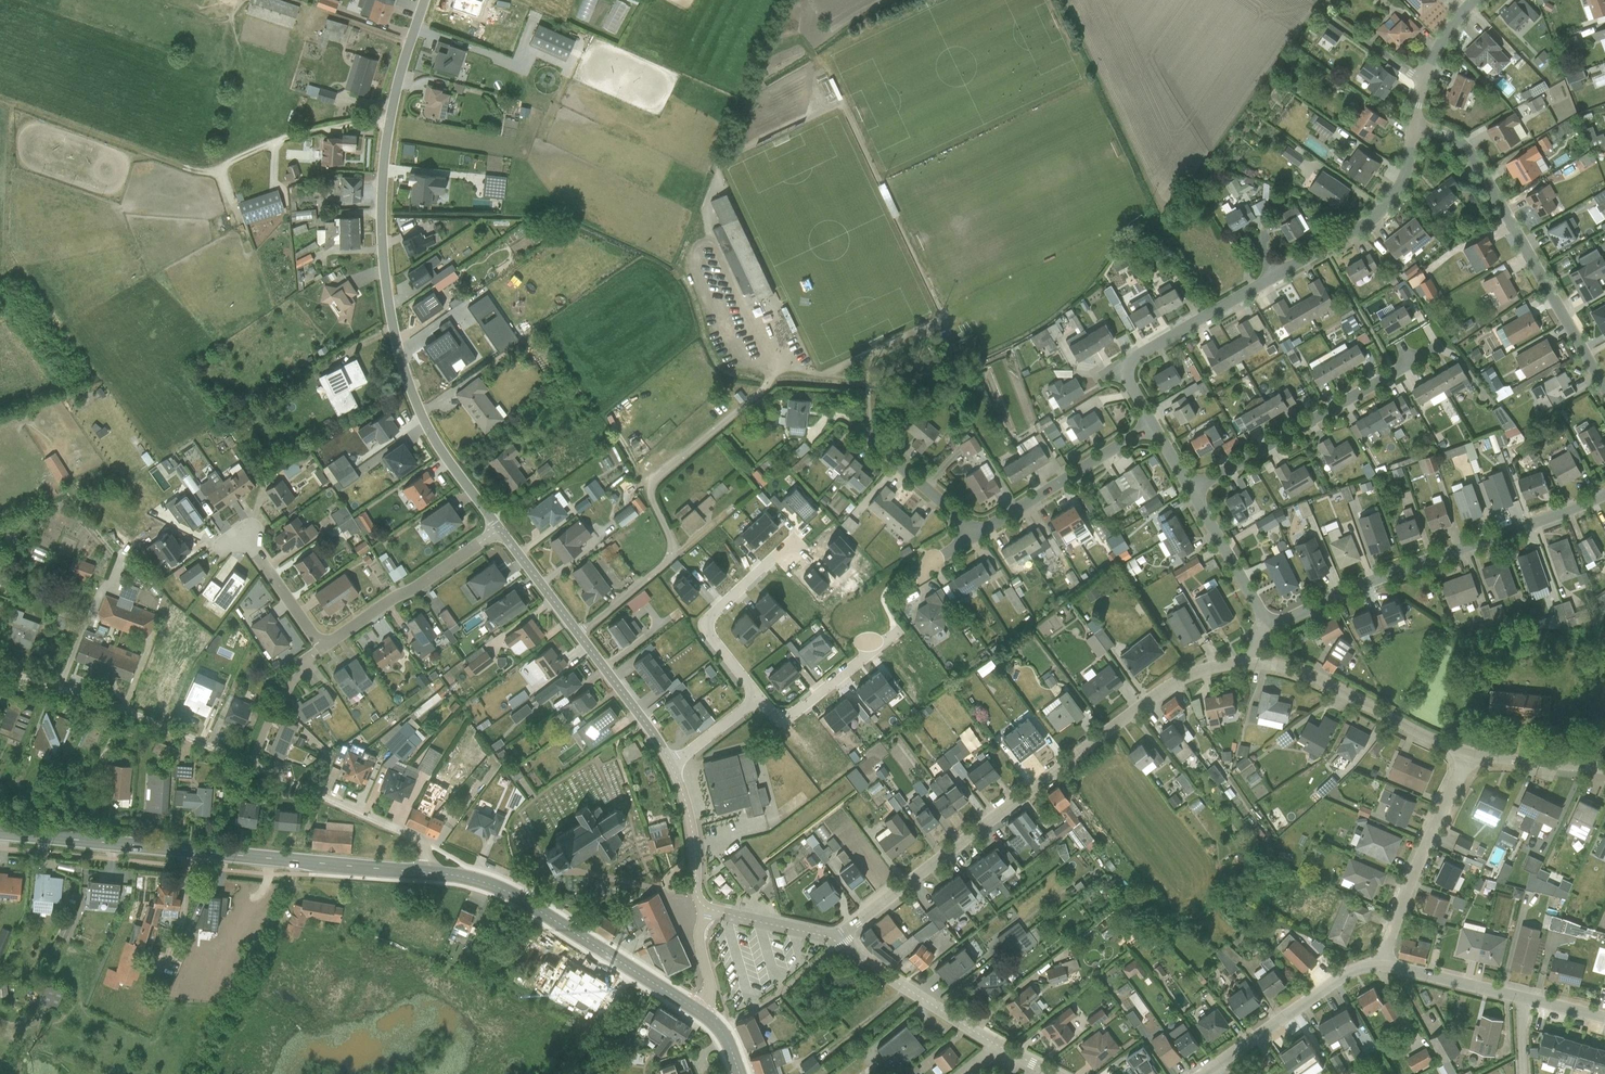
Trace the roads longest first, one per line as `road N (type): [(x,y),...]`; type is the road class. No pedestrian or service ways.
road 1 (residential): [(424,0),(388,126),(385,277),(424,427),(499,525)]
road 2 (residential): [(839,938),(1190,671),(1259,660)]
road 3 (unclassified): [(432,872),(416,838),(101,701),(0,669)]
road 4 (secondary): [(432,872),(0,832)]
road 5 (residential): [(1122,362),(1379,214),(1406,177),(1417,124)]
road 6 (residential): [(1268,628),(1604,494)]
road 7 (residential): [(499,525),(321,650),(238,536)]
road 8 (residential): [(767,383),(654,482),(670,557),(578,634)]
road 9 (residential): [(1604,389),(1468,146),(1417,124)]
road 10 (secondary): [(700,1013),(509,893),(432,872)]
road 11 (residential): [(1442,343),(1189,487)]
road 12 (residential): [(839,938),(970,1027),(1063,1073)]
road 13 (residential): [(1259,660),(1311,674),(1468,753)]
road 14 (residential): [(1381,958),(1468,753)]
road 15 (residential): [(1381,958),(1203,1073)]
road 16 (residential): [(759,697),(707,623),(793,540)]
road 17 (residential): [(1154,423),(976,534)]
road 18 (residential): [(759,697),(772,713),(793,714),(897,633)]
road 19 (residential): [(976,534),(857,424)]
road 20 (residential): [(1268,628),(1189,487)]
road 21 (residential): [(578,634),(672,763)]
road 22 (residential): [(672,763),(706,914)]
road 23 (residential): [(1524,994),(1381,958)]
road 24 (residential): [(1468,753),(1604,769)]
road 25 (residential): [(706,914),(839,938)]
road 26 (residential): [(499,525),(578,634)]
road 27 (residential): [(1422,79),(1322,11)]

